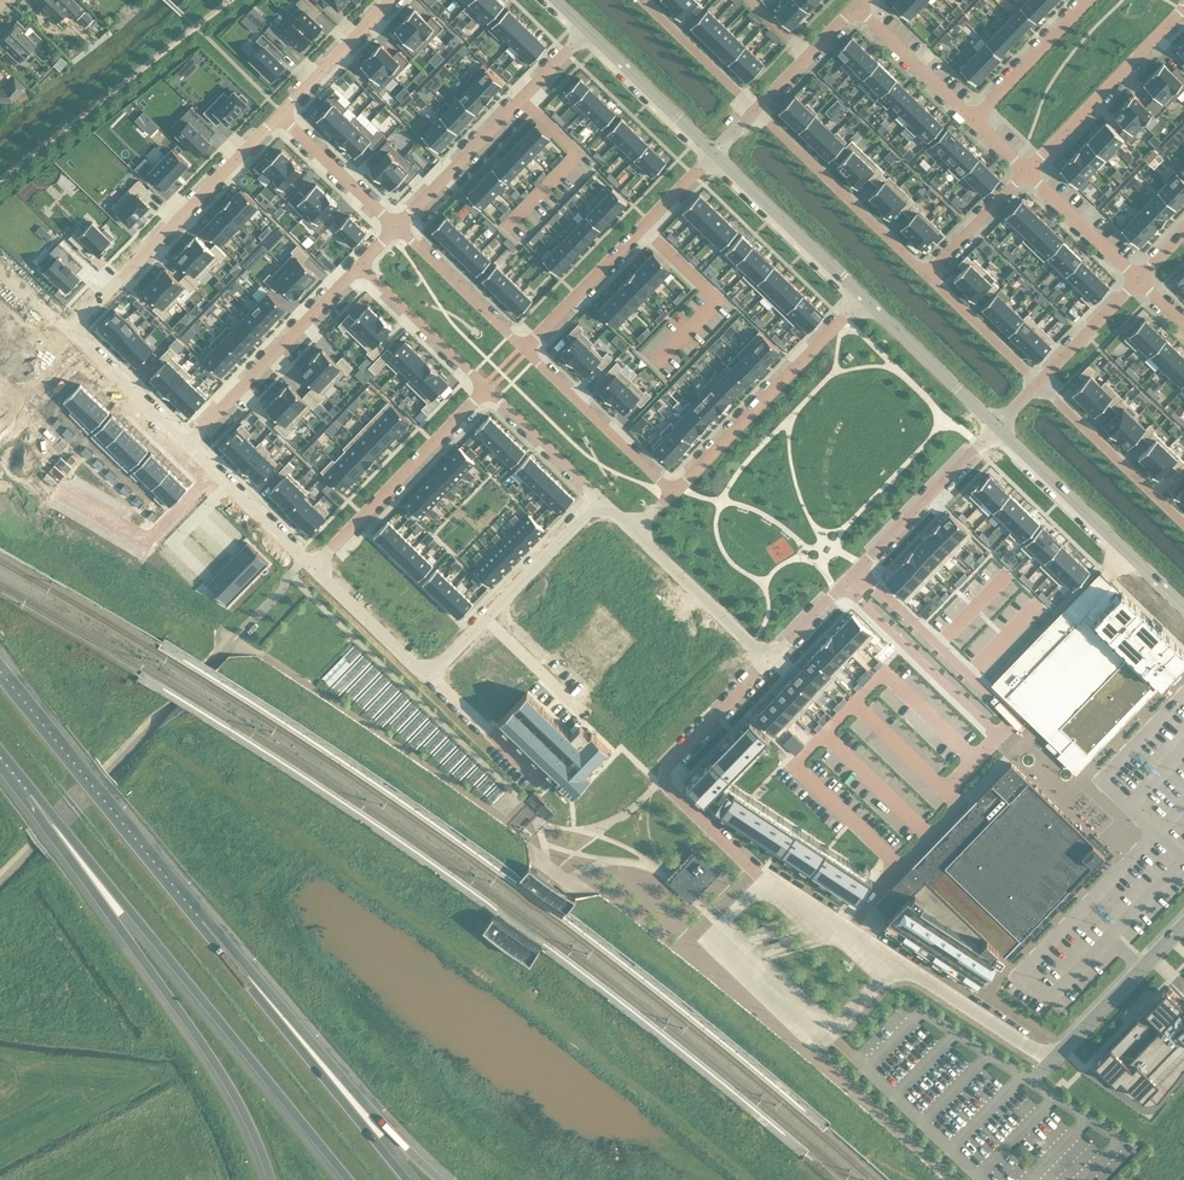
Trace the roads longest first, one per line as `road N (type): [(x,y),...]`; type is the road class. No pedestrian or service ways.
road 1 (trunk): [(30,794),(349,1179)]
road 2 (trunk): [(30,794),(232,1091),(271,1179)]
road 3 (trunk): [(440,1179),(200,925)]
road 4 (trunk): [(407,1179),(200,925)]
road 5 (trunk): [(200,925),(0,676)]
road 6 (residential): [(768,888),(665,779),(671,763),(771,662)]
road 7 (residential): [(279,116),(68,333)]
road 8 (residential): [(864,296),(672,491)]
road 9 (residential): [(398,224),(591,34)]
road 10 (residential): [(527,344),(712,155)]
road 11 (tertiary): [(998,428),(1183,608)]
road 12 (residential): [(312,567),(488,385)]
road 13 (residential): [(186,444),(358,265)]
road 14 (residential): [(756,106),(927,275)]
road 15 (residential): [(1027,172),(1183,0)]
road 16 (residential): [(844,586),(1000,736)]
road 17 (residential): [(1015,719),(859,571)]
road 18 (tertiary): [(712,155),(864,296)]
road 19 (residential): [(527,344),(672,491)]
road 20 (residential): [(1039,384),(1183,524)]
road 21 (residential): [(859,571),(998,428)]
road 22 (residential): [(771,662),(633,533)]
road 23 (tertiary): [(864,296),(998,428)]
road 24 (residential): [(1183,926),(1055,1060)]
road 25 (residential): [(1055,1060),(903,966)]
road 26 (residential): [(488,385),(358,265)]
road 27 (residential): [(398,224),(527,344)]
road 28 (residential): [(312,567),(186,444)]
road 29 (tertiary): [(591,34),(712,155)]
road 30 (residential): [(855,2),(974,117)]
road 31 (residential): [(600,499),(485,617)]
road 32 (residential): [(974,117),(1088,0)]
road 33 (residential): [(393,0),(279,116)]
road 34 (residential): [(186,444),(68,333)]
road 35 (residential): [(279,116),(398,224)]
road 36 (residential): [(600,499),(488,385)]
road 37 (residential): [(430,674),(312,567)]
road 38 (residential): [(544,782),(430,674)]
road 39 (residential): [(927,275),(1039,384)]
road 40 (residential): [(1027,172),(1139,281)]
road 41 (residential): [(644,0),(756,106)]
road 42 (residential): [(756,106),(855,2)]
road 43 (residential): [(1139,281),(1039,384)]
road 44 (residential): [(927,275),(1027,172)]

